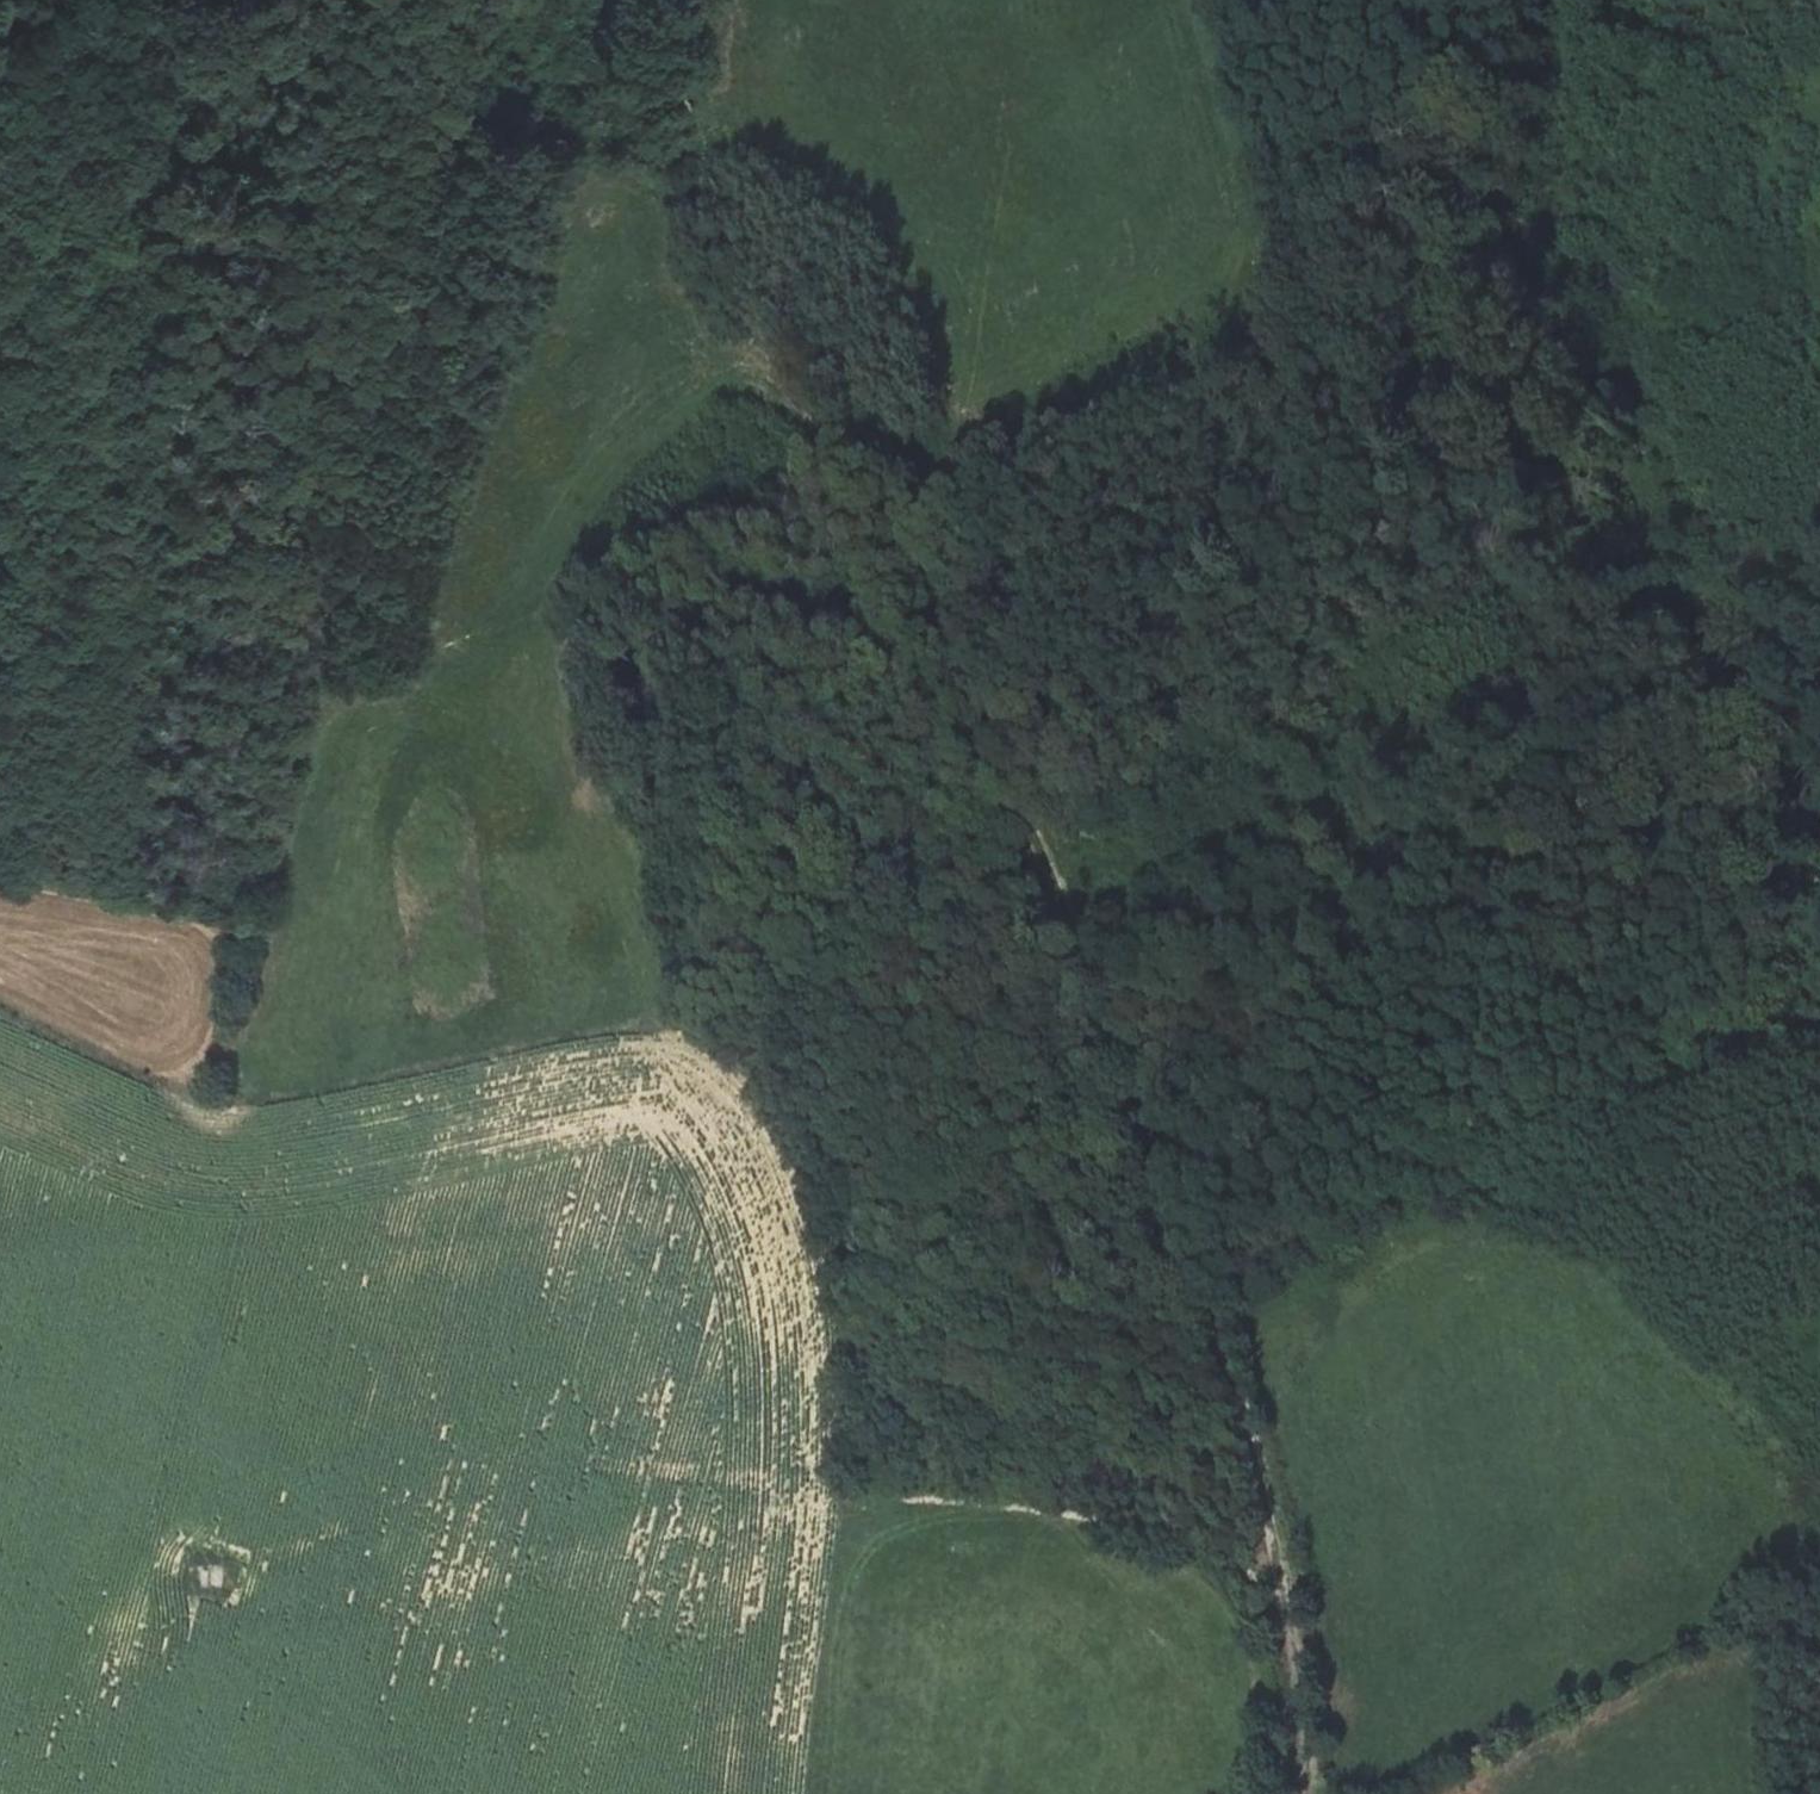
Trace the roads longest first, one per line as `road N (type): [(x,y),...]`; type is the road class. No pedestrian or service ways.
road 1 (track): [(1311,1793),(1287,1594),(1265,1497),(1192,1219),(1149,1100),(918,564),(710,234),(646,0)]
road 2 (track): [(1287,1594),(1152,1531),(1064,1510),(854,1492)]

